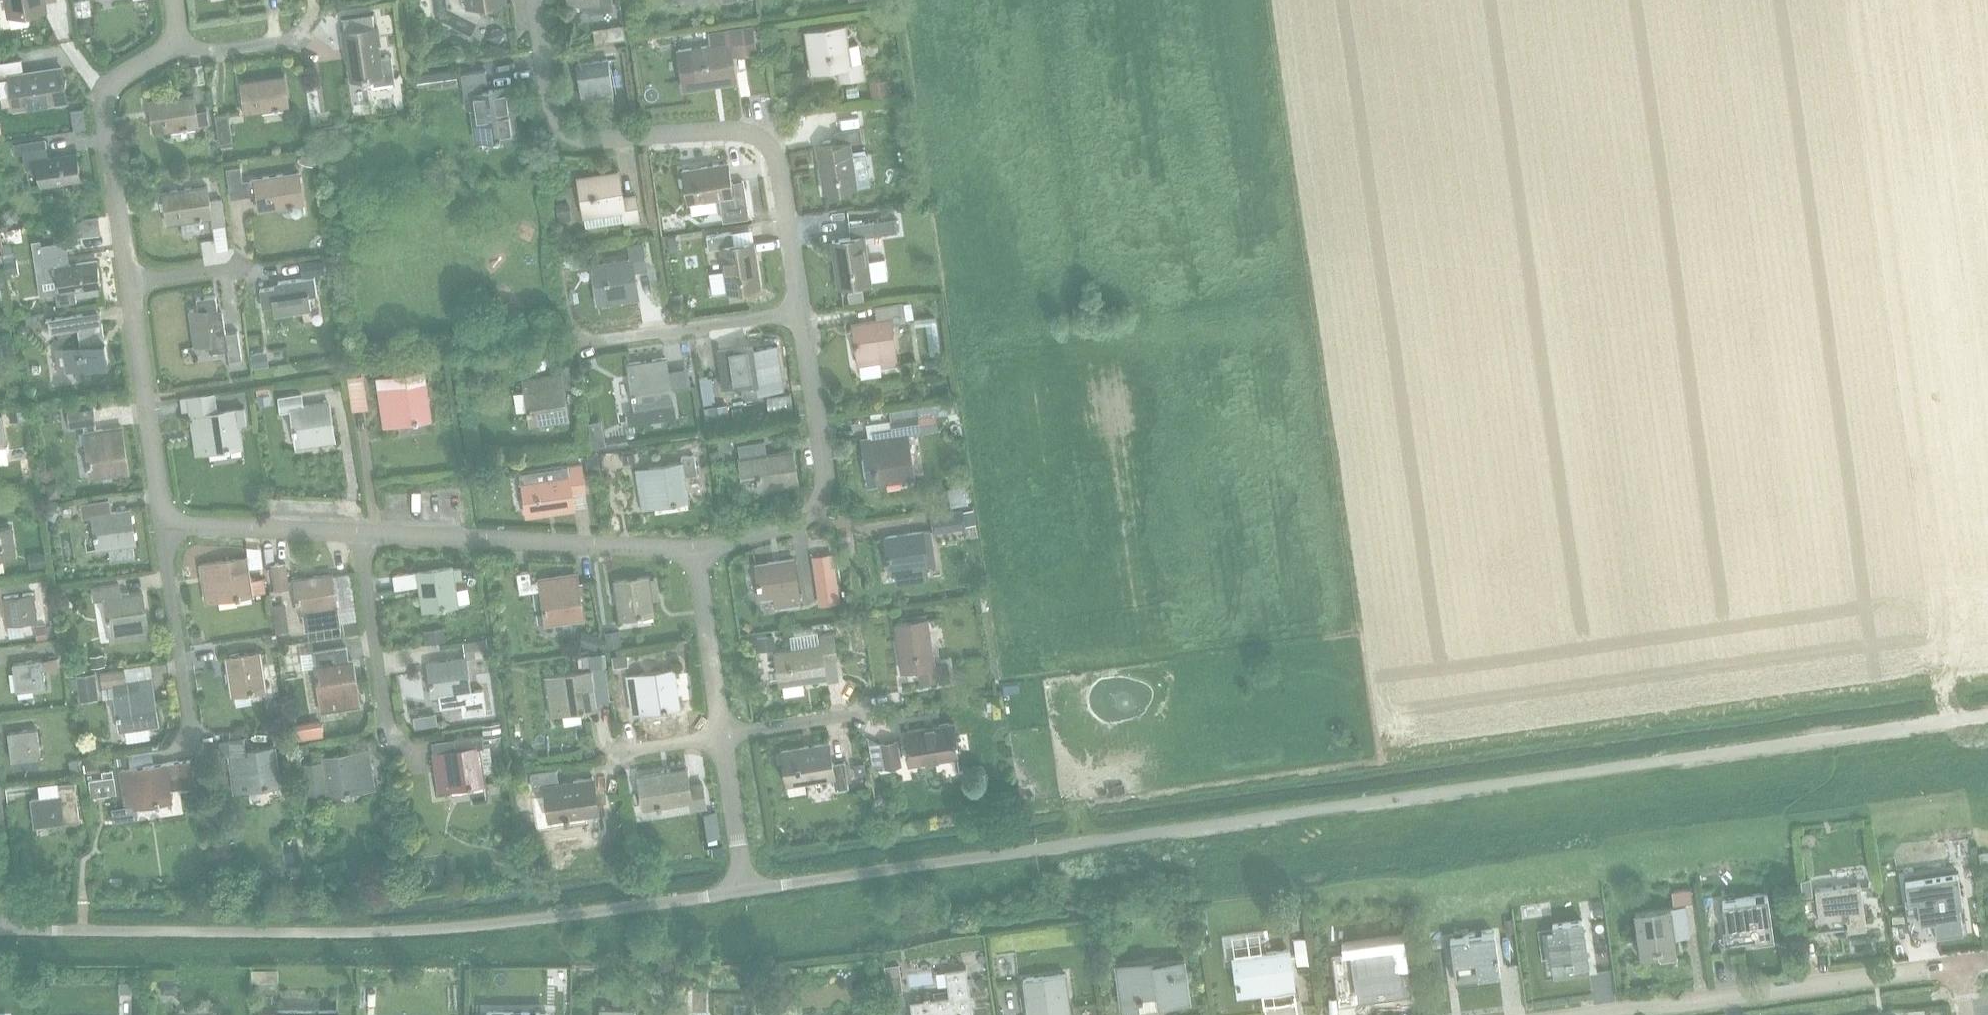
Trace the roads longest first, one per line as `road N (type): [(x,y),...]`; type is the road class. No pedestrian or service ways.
road 1 (unclassified): [(1043,846),(1987,714)]
road 2 (residential): [(11,929),(440,929),(746,890)]
road 3 (residential): [(800,312),(771,147),(732,130),(572,137),(552,111),(535,0)]
road 4 (residential): [(1610,1014),(1960,967)]
road 5 (residential): [(698,554),(363,533)]
road 6 (residential): [(698,554),(799,521),(825,496),(800,312)]
road 7 (residential): [(746,890),(1043,846)]
road 8 (residential): [(129,287),(100,106),(116,80),(177,41)]
road 9 (residential): [(164,523),(129,287)]
road 10 (residential): [(580,343),(800,312)]
road 11 (residential): [(193,742),(164,523)]
road 12 (residential): [(390,747),(363,533)]
road 13 (residential): [(721,735),(933,710)]
road 14 (residential): [(363,533),(164,523)]
road 15 (residential): [(721,735),(698,554)]
road 16 (residential): [(746,890),(721,735)]
road 17 (residential): [(303,41),(221,52),(177,41)]

